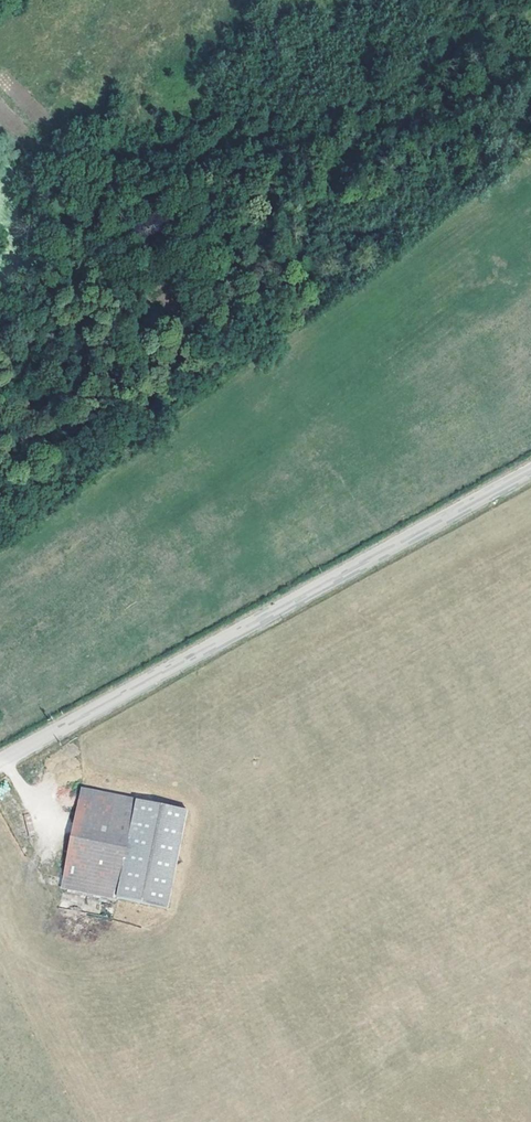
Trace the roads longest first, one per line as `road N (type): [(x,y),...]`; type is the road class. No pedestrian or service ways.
road 1 (tertiary): [(530,469),(0,761)]

